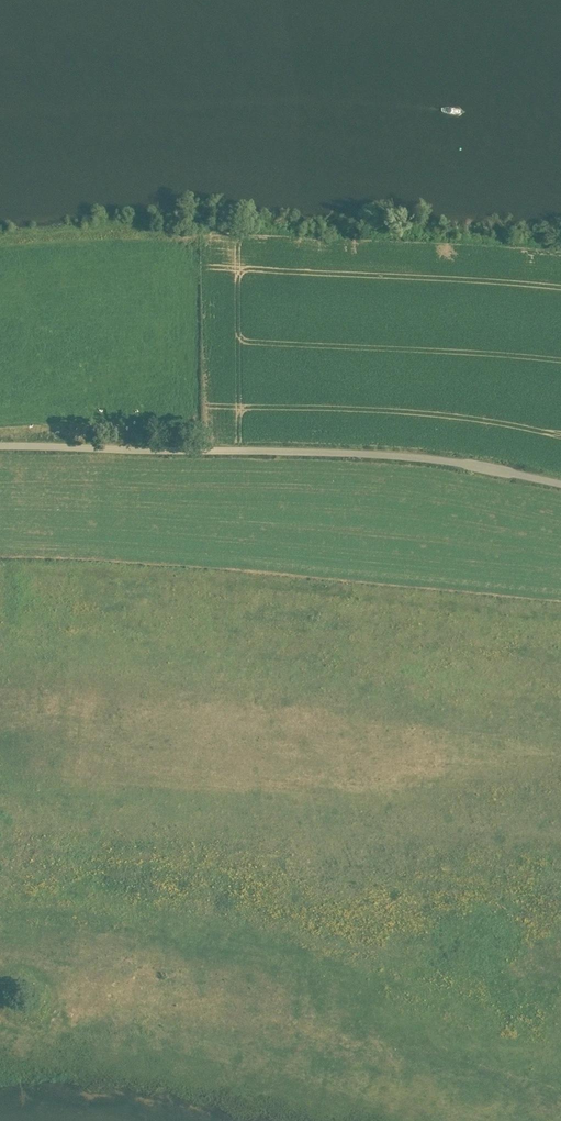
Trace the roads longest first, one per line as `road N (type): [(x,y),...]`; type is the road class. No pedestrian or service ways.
road 1 (unclassified): [(560,483),(403,456),(0,446)]

